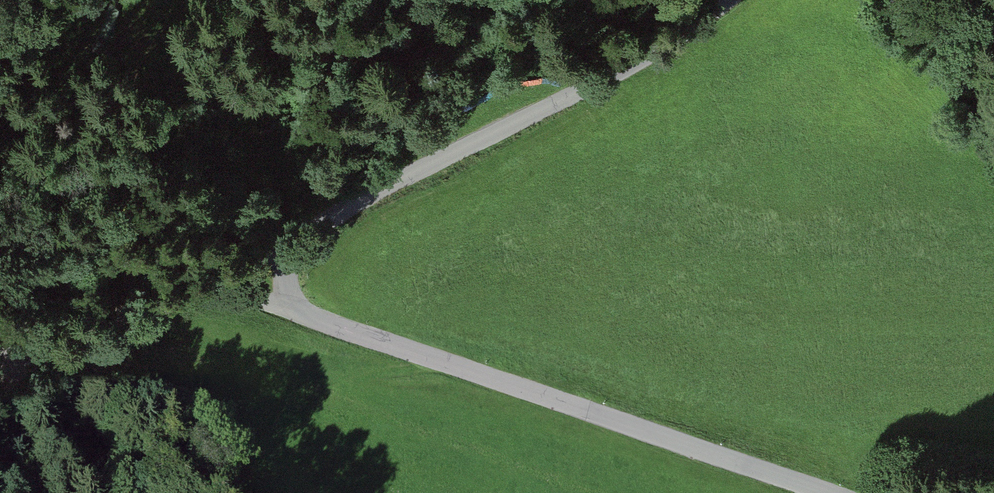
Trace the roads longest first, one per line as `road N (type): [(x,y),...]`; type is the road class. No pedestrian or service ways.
road 1 (residential): [(255,284),(318,320),(824,492)]
road 2 (residential): [(711,0),(615,67),(306,231),(255,284)]
road 3 (unclassified): [(0,347),(255,284)]
road 4 (track): [(2,492),(14,344)]

